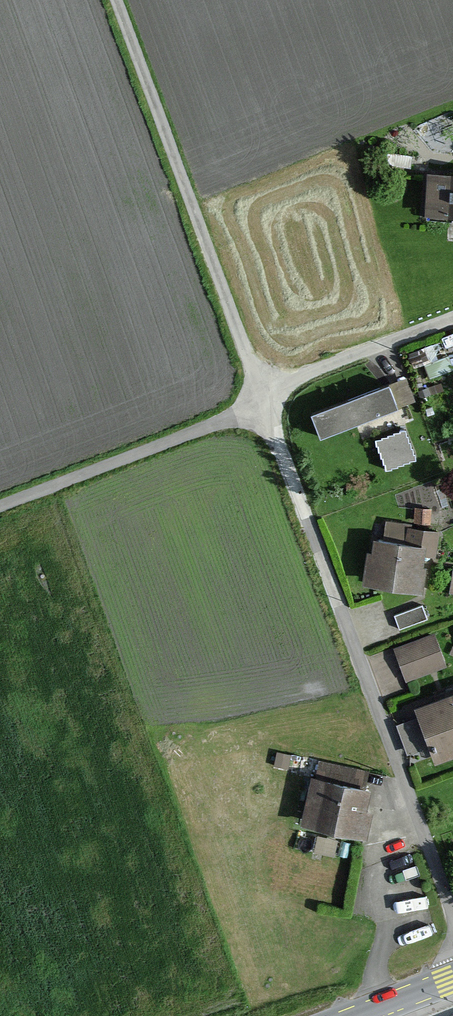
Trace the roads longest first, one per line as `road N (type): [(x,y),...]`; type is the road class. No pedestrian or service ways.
road 1 (residential): [(264,405),(452,908)]
road 2 (track): [(116,0),(260,392)]
road 3 (residential): [(264,405),(0,506)]
road 4 (residential): [(260,392),(452,317)]

